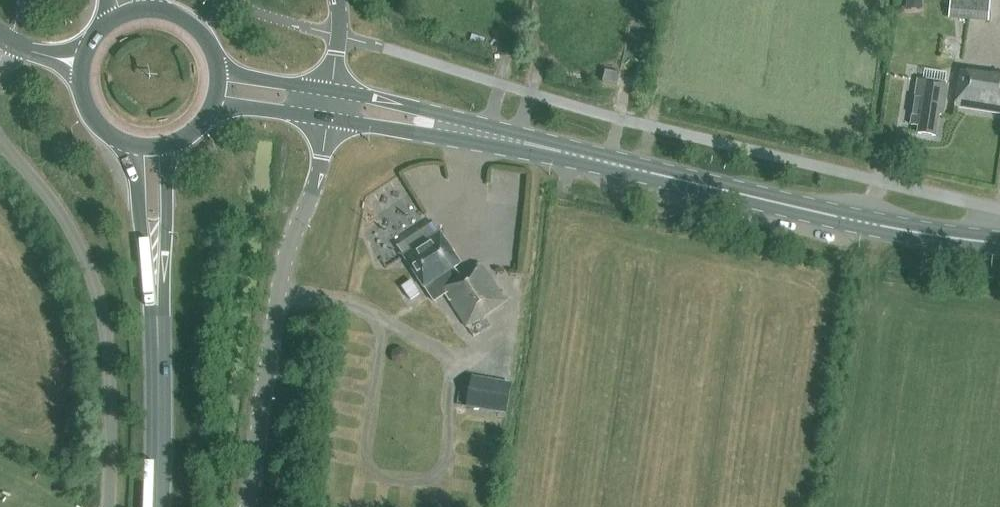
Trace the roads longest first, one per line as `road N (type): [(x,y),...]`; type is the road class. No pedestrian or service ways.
road 1 (secondary): [(999,246),(876,226),(472,131)]
road 2 (unclassified): [(248,506),(280,282),(318,179),(327,118)]
road 3 (unclassified): [(0,140),(66,220),(94,282),(109,368),(108,506)]
road 4 (primary): [(157,506),(157,299)]
road 5 (primary): [(128,145),(157,299)]
road 6 (primary): [(157,299),(170,145)]
road 7 (secondary): [(472,131),(416,108),(331,90)]
road 8 (secondary): [(327,118),(472,131)]

